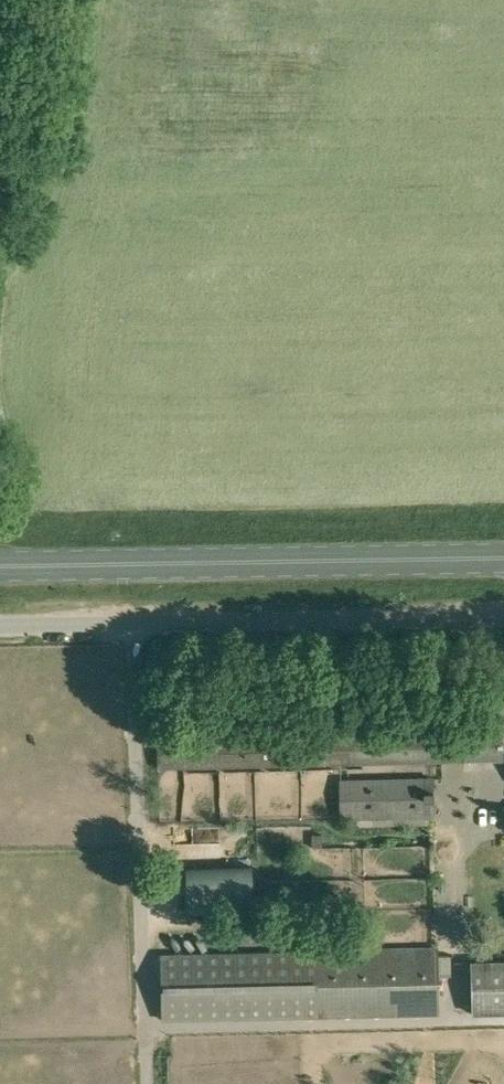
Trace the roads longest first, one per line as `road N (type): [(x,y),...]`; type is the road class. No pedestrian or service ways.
road 1 (primary): [(0,569),(503,558)]
road 2 (unclassified): [(0,628),(503,622)]
road 3 (track): [(0,176),(14,0)]

